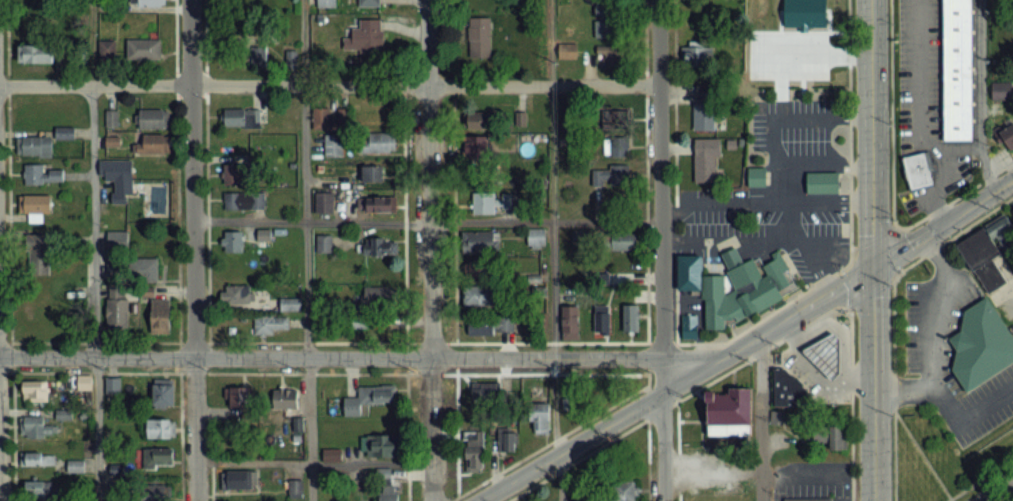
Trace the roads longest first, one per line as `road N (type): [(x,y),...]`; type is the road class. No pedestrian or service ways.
road 1 (residential): [(0,356),(726,356)]
road 2 (residential): [(0,85),(660,88)]
road 3 (residential): [(476,500),(1012,179)]
road 4 (residential): [(195,500),(188,0)]
road 5 (residential): [(432,500),(426,0)]
road 6 (tertiary): [(876,500),(871,0)]
road 7 (residential): [(663,500),(659,0)]

